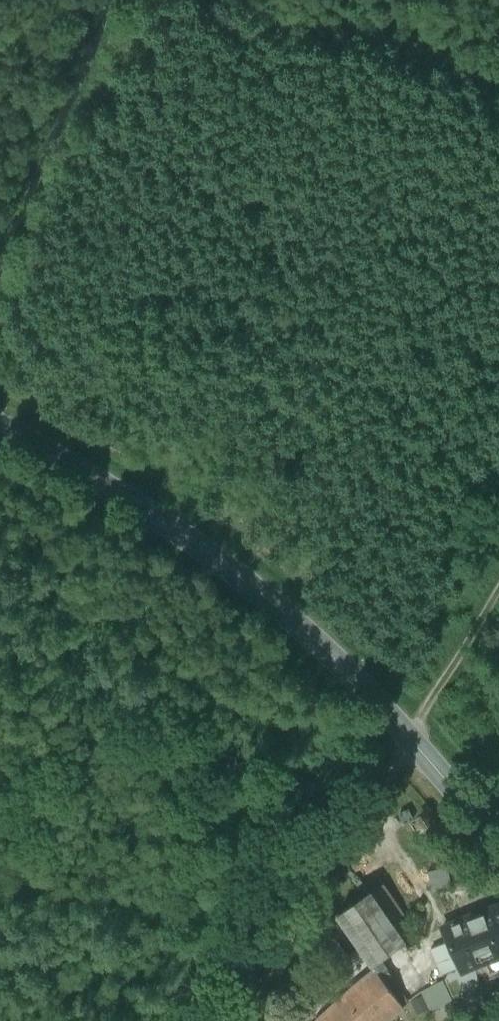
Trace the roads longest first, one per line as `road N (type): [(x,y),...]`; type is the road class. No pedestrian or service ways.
road 1 (tertiary): [(0,427),(143,507),(283,610),(410,737),(498,847)]
road 2 (track): [(498,590),(241,1020)]

